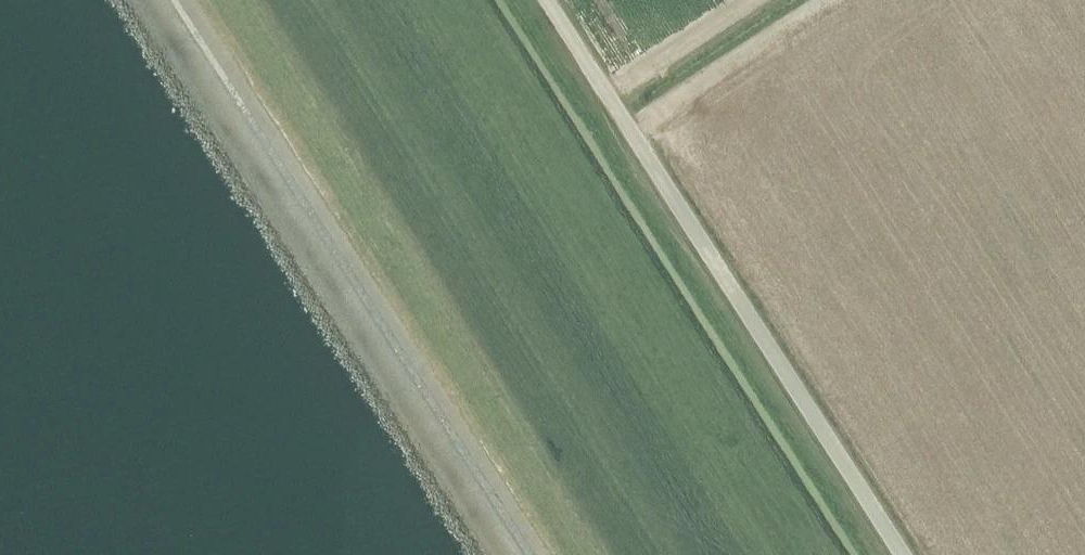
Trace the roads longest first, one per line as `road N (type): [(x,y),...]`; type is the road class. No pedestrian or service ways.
road 1 (unclassified): [(543,554),(185,0)]

